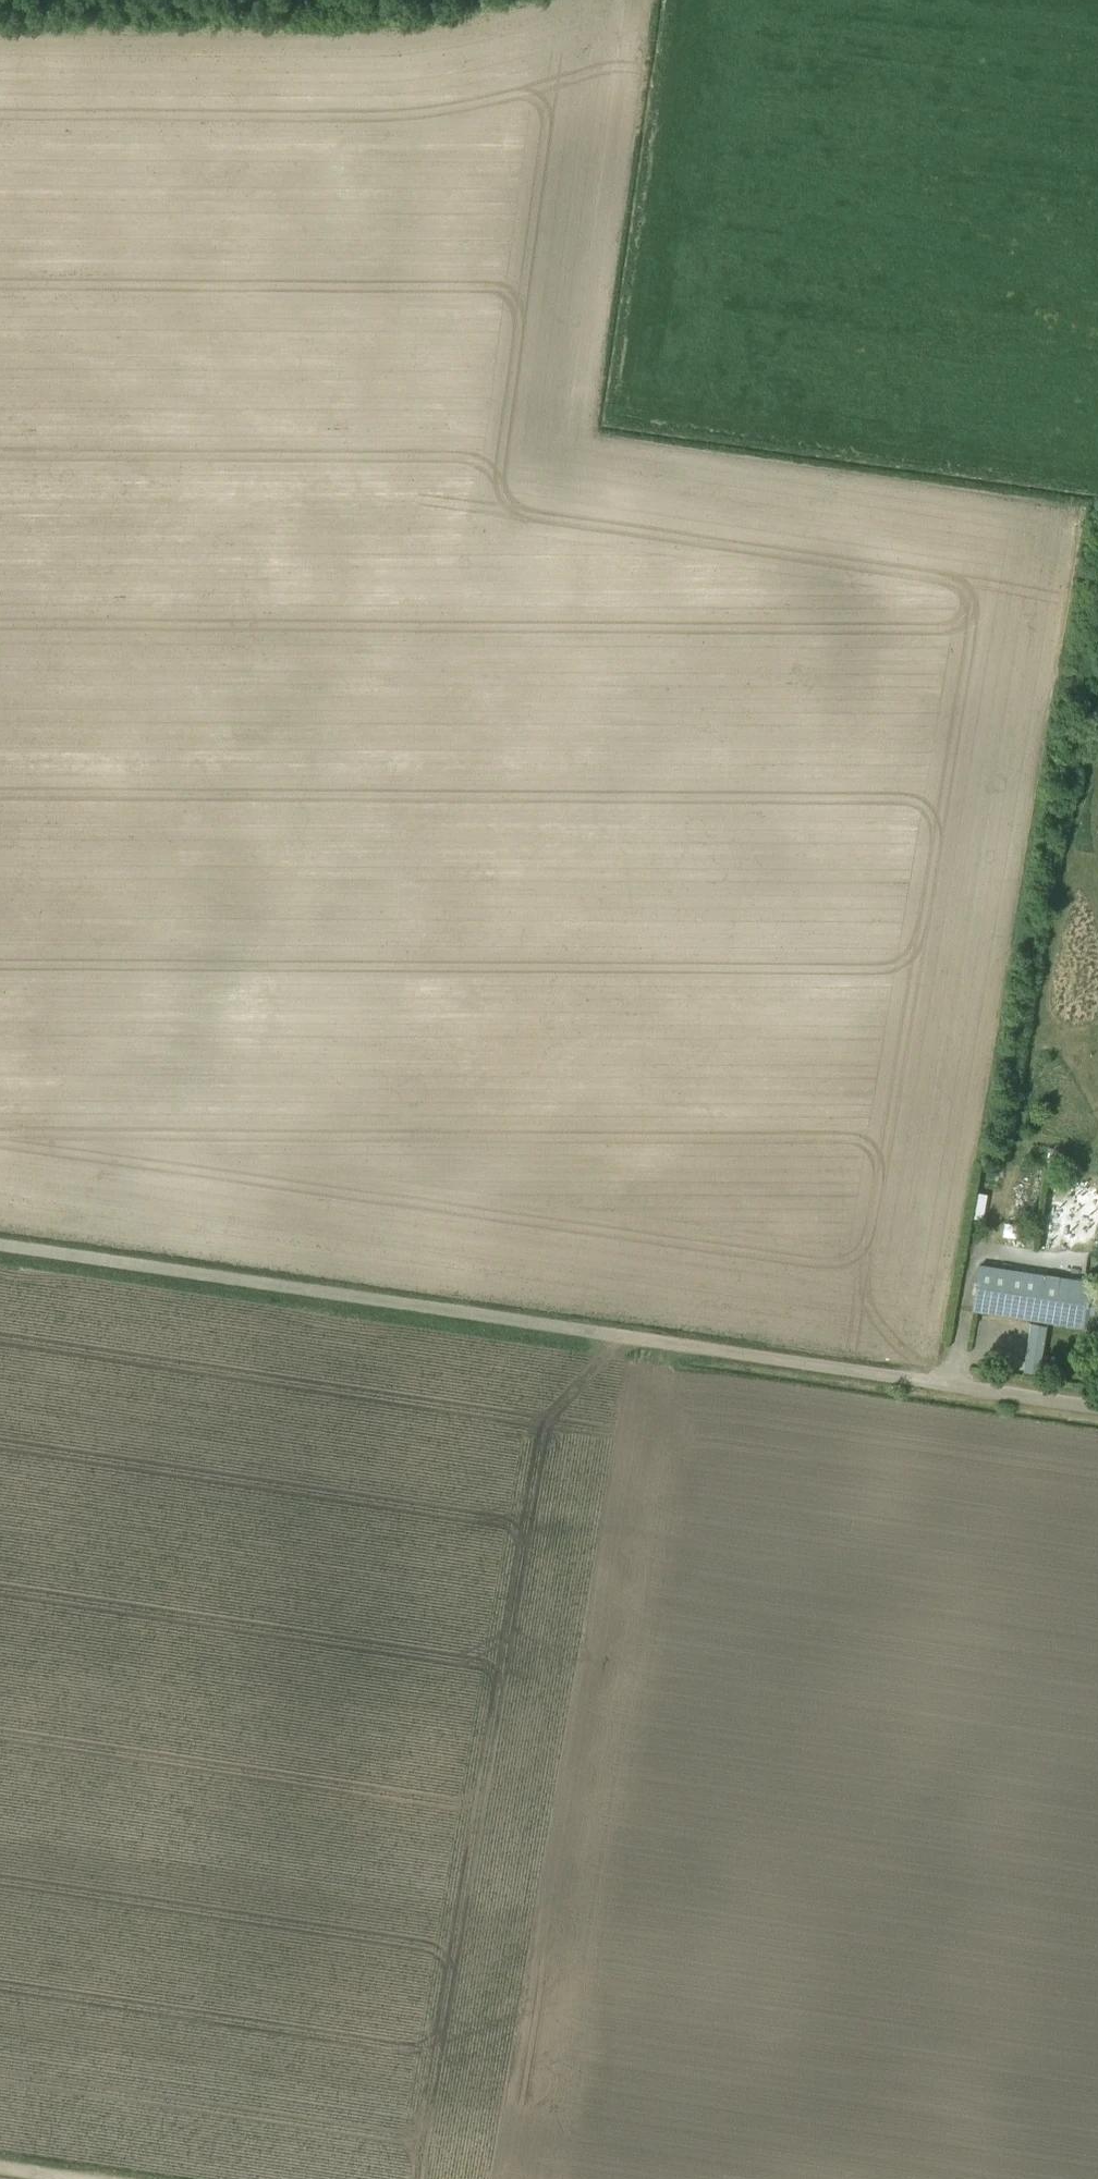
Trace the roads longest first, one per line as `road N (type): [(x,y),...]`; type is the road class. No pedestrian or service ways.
road 1 (unclassified): [(1097,1397),(0,1238)]

